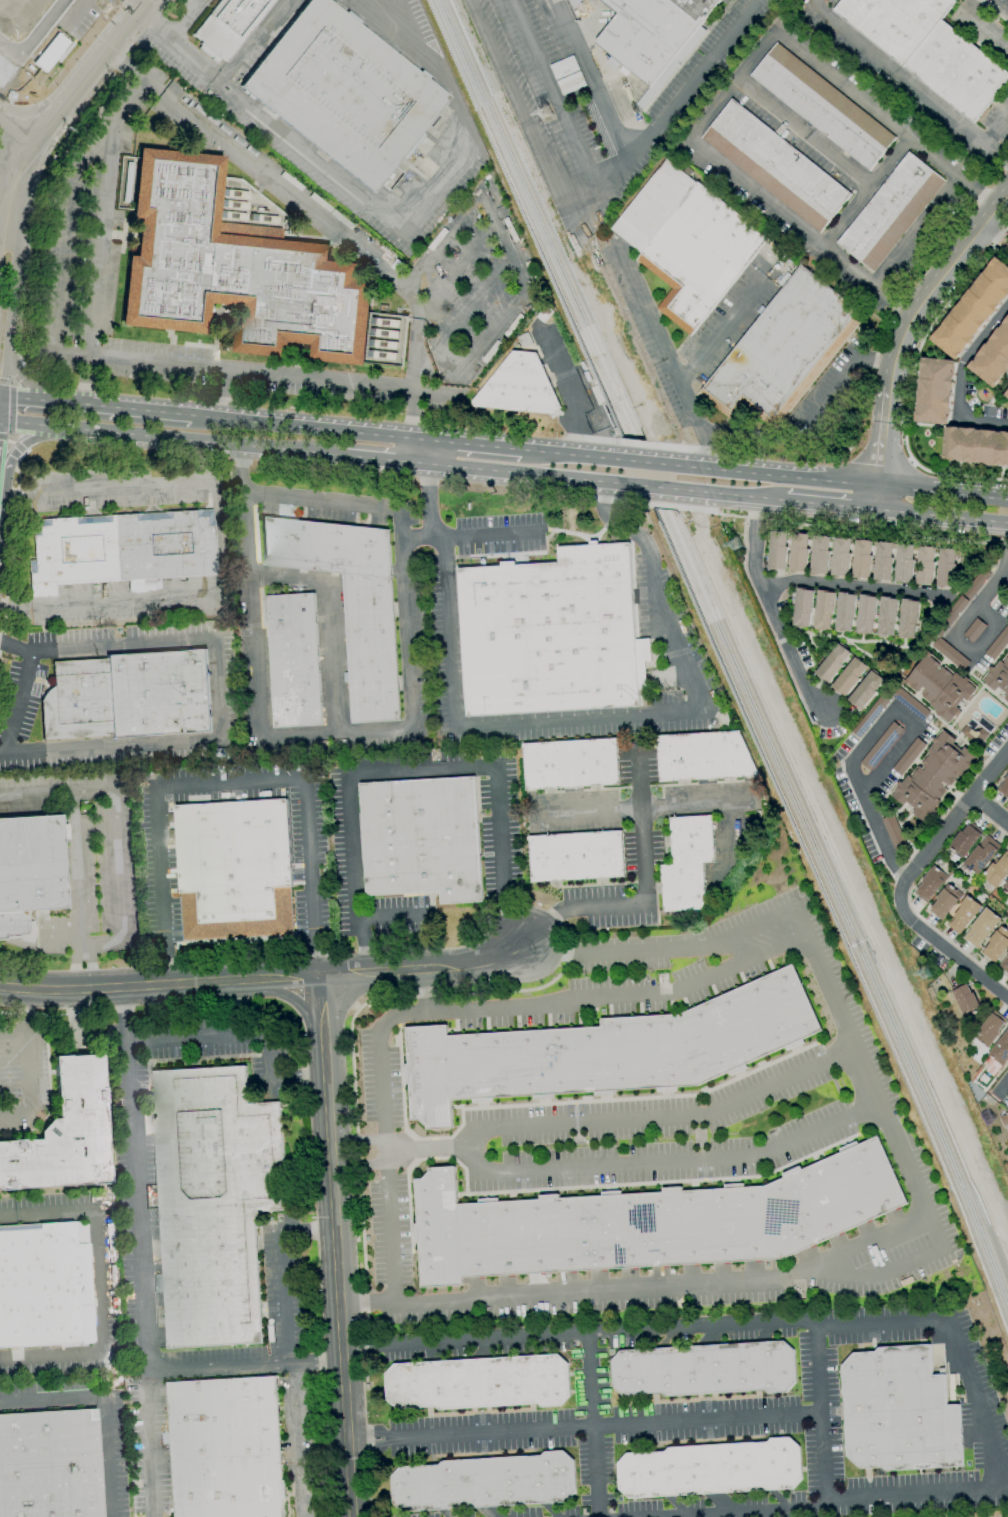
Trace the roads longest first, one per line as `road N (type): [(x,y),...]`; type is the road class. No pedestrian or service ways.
road 1 (tertiary): [(352,1516),(320,975)]
road 2 (primary): [(1007,501),(657,464)]
road 3 (tertiary): [(320,975),(74,990),(0,986)]
road 4 (primary): [(0,422),(311,456)]
road 5 (tertiary): [(886,385),(917,309),(1007,193)]
road 6 (primary): [(421,467),(640,485)]
road 7 (primary): [(416,438),(204,417)]
road 8 (primary): [(204,417),(2,397)]
road 9 (residential): [(37,141),(151,0)]
road 10 (residential): [(900,885),(1007,752)]
road 11 (tertiary): [(2,397),(18,254),(9,233)]
road 12 (residential): [(900,885),(906,918),(1007,1000)]
road 13 (residential): [(524,944),(455,966),(369,972)]
road 14 (primary): [(872,509),(1007,523)]
road 15 (residential): [(1007,301),(966,356),(956,406),(961,421)]
road 16 (residential): [(849,762),(900,885)]

